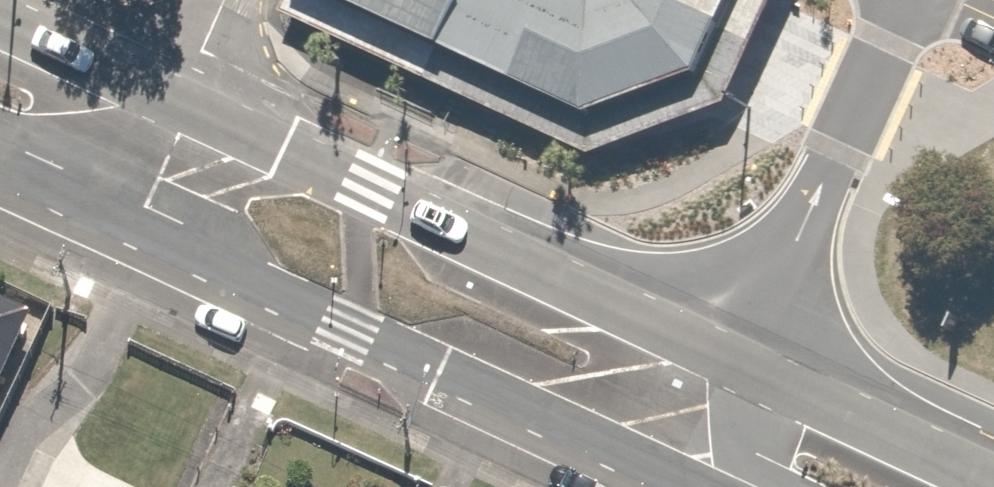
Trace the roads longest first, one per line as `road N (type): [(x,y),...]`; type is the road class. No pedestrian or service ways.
road 1 (secondary): [(0,12),(367,191),(756,365)]
road 2 (secondary): [(681,486),(0,166)]
road 3 (unclassified): [(756,365),(923,0)]
road 4 (secondary): [(756,365),(993,472)]

